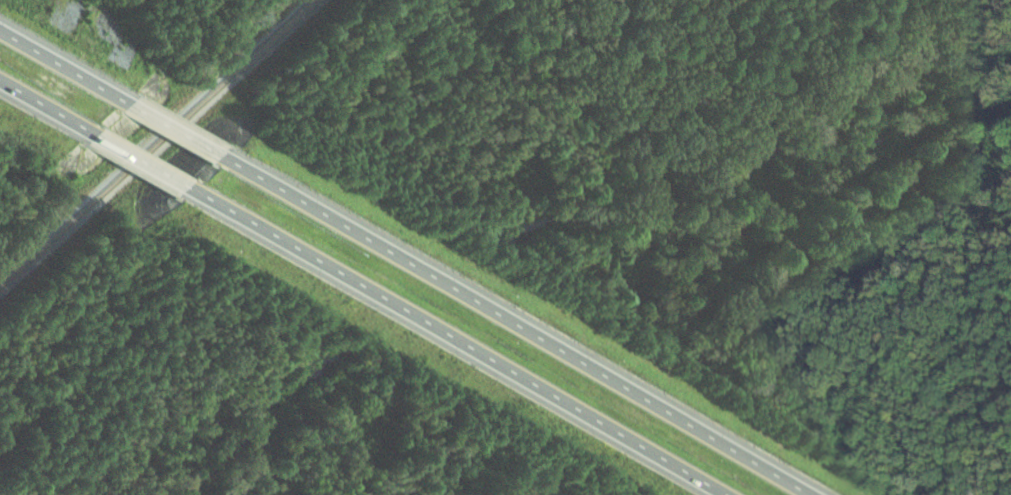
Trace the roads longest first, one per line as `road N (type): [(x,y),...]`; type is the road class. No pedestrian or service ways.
road 1 (motorway): [(817,494),(212,154)]
road 2 (motorway): [(178,185),(728,494)]
road 3 (motorway): [(124,104),(0,34)]

